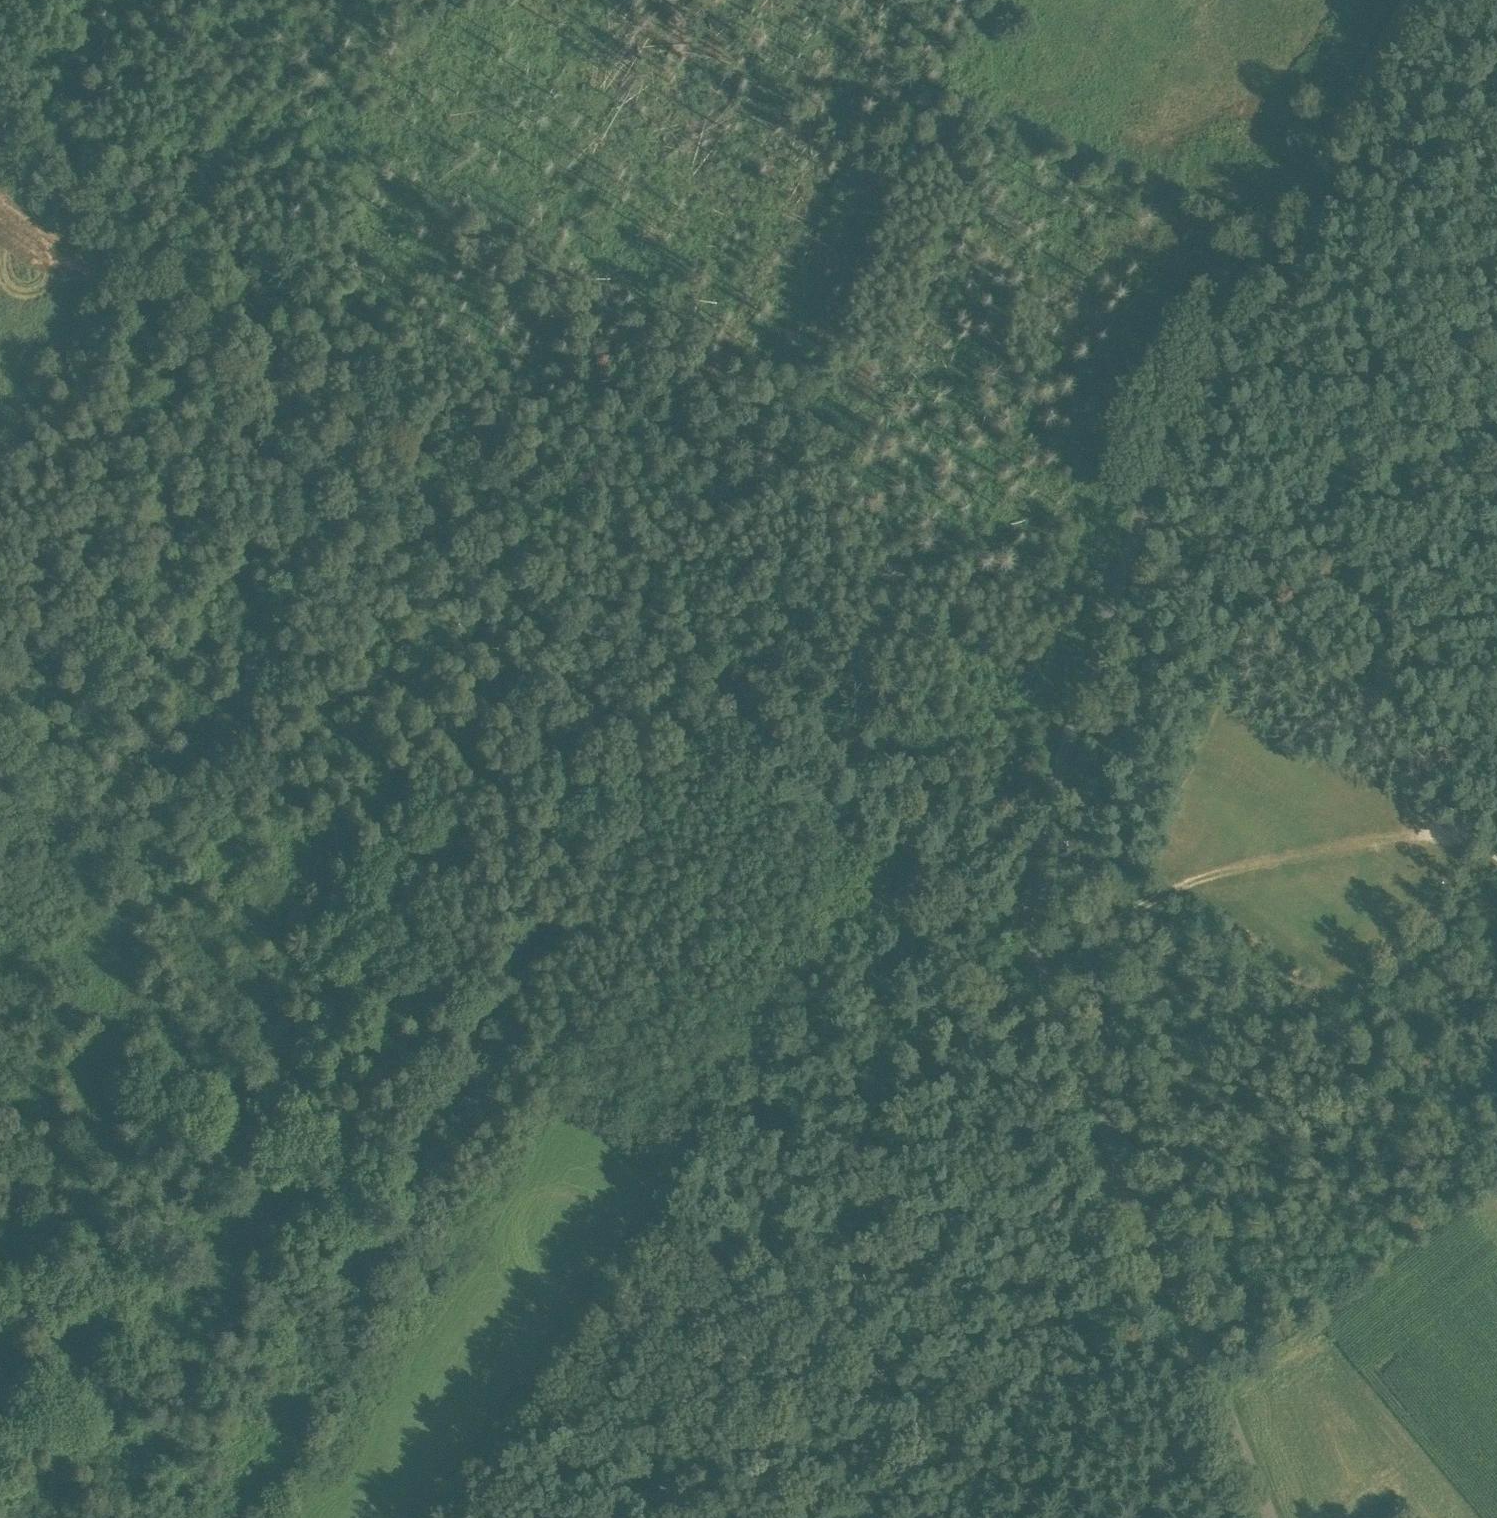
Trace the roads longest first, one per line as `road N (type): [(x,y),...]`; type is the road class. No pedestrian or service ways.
road 1 (unclassified): [(1271,1517),(1027,920),(1023,844),(1029,808),(1114,572),(1144,447),(1411,0)]

